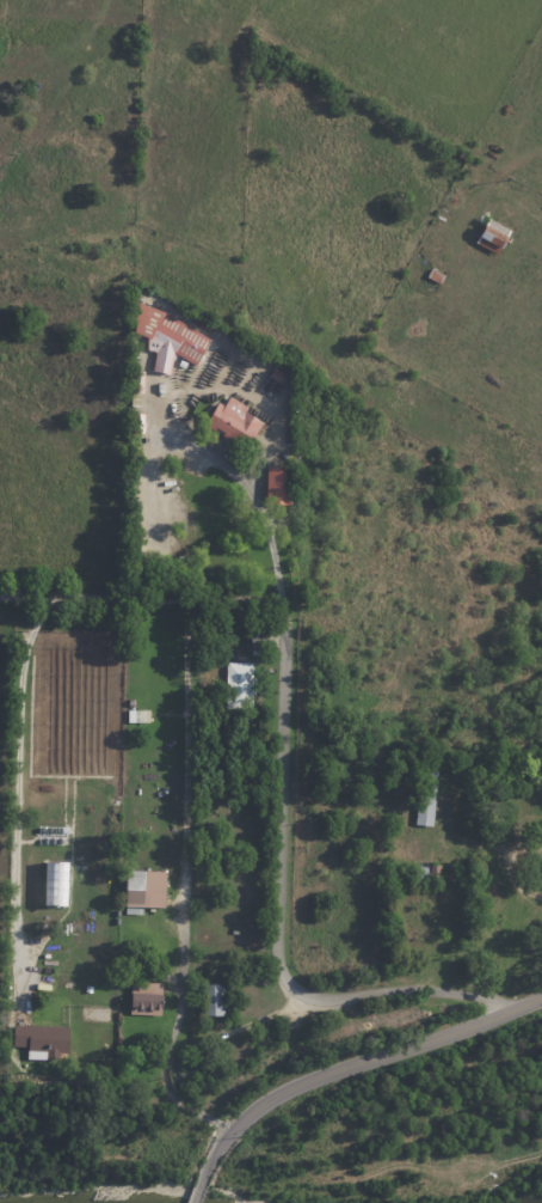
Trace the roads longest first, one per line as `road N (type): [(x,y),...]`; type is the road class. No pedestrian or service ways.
road 1 (tertiary): [(541,996),(291,1088),(230,1134),(202,1178)]

